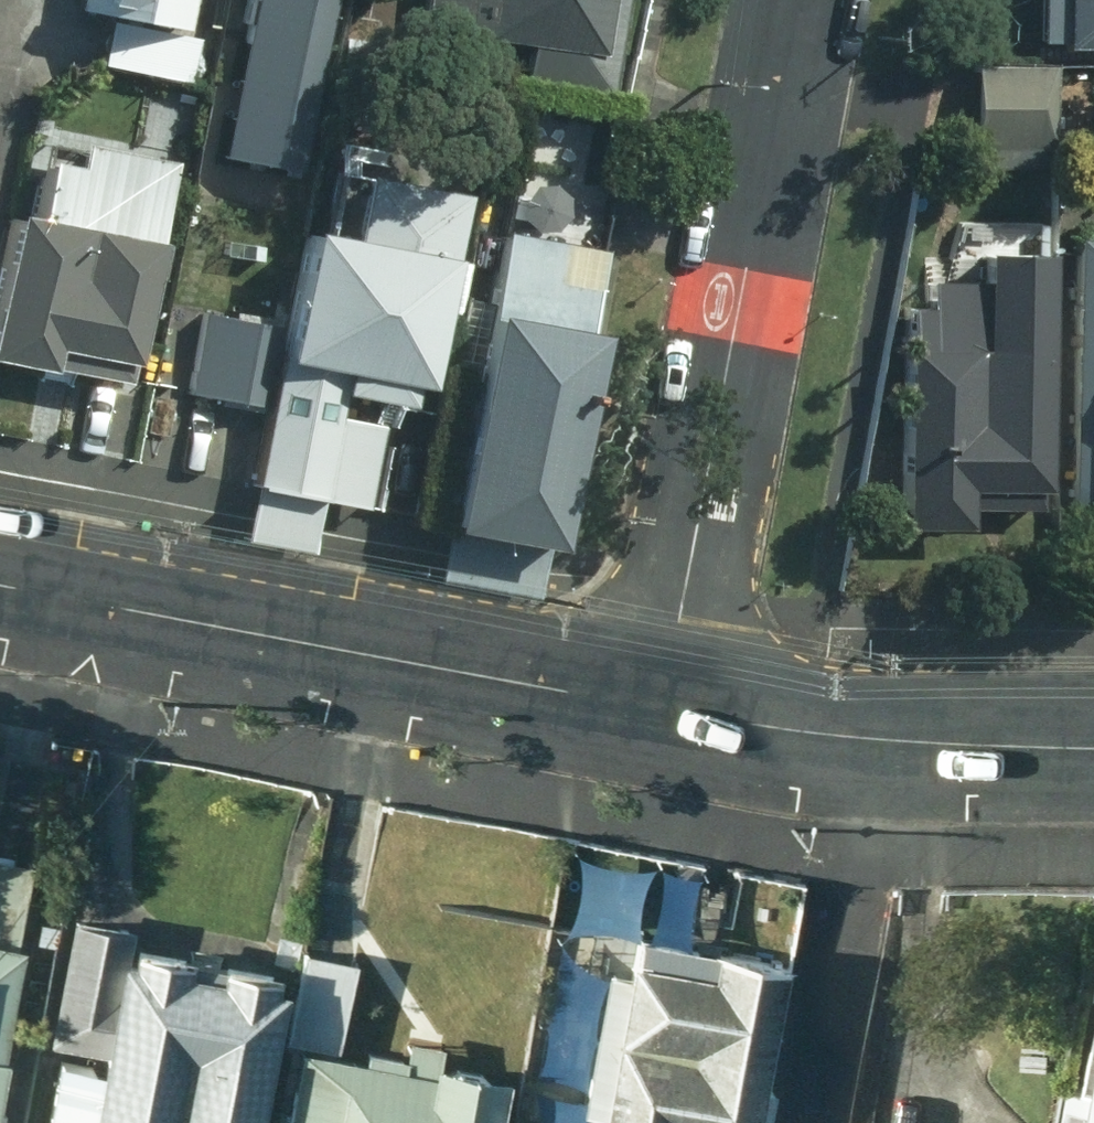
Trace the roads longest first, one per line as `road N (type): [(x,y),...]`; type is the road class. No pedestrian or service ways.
road 1 (residential): [(796,0),(661,712)]
road 2 (tertiary): [(661,712),(0,586)]
road 3 (tertiary): [(1093,748),(892,744),(661,712)]

